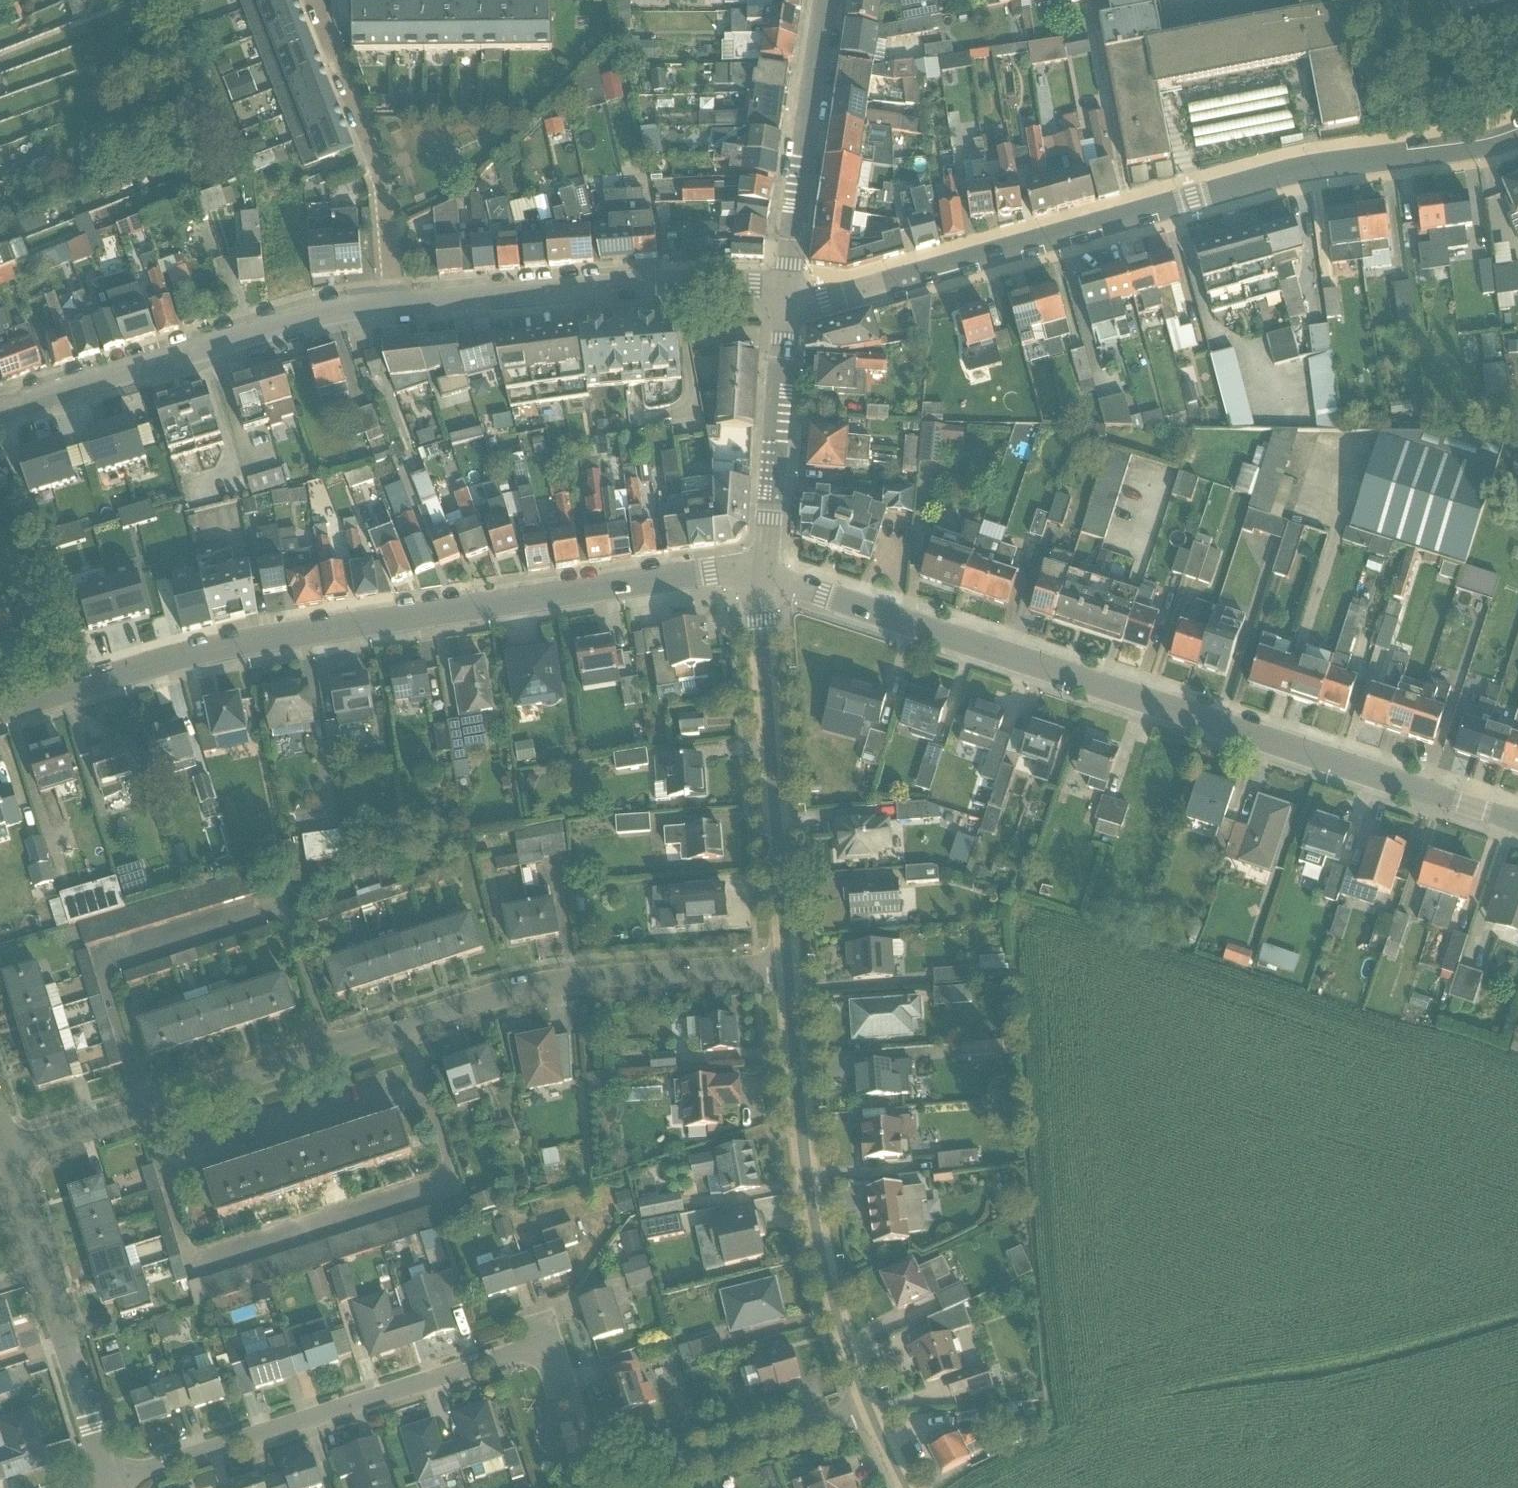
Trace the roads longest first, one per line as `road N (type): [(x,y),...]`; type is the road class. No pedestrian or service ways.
road 1 (residential): [(782,962),(571,986),(0,1152)]
road 2 (residential): [(1517,823),(754,575)]
road 3 (residential): [(754,575),(202,654),(0,721)]
road 4 (residential): [(1517,140),(1293,175),(825,302),(785,297)]
road 5 (residential): [(106,1487),(553,1343)]
road 6 (residential): [(862,1408),(797,1145),(782,962)]
road 7 (residential): [(390,308),(294,322),(0,411)]
road 8 (residential): [(785,297),(695,284),(390,308)]
road 9 (residential): [(782,962),(754,575)]
road 10 (residential): [(0,1157),(106,1487)]
road 11 (residential): [(313,0),(384,181),(390,308)]
road 12 (residential): [(826,0),(785,297)]
road 13 (residential): [(785,297),(754,575)]
road 14 (residential): [(655,1487),(681,1463),(862,1408)]

